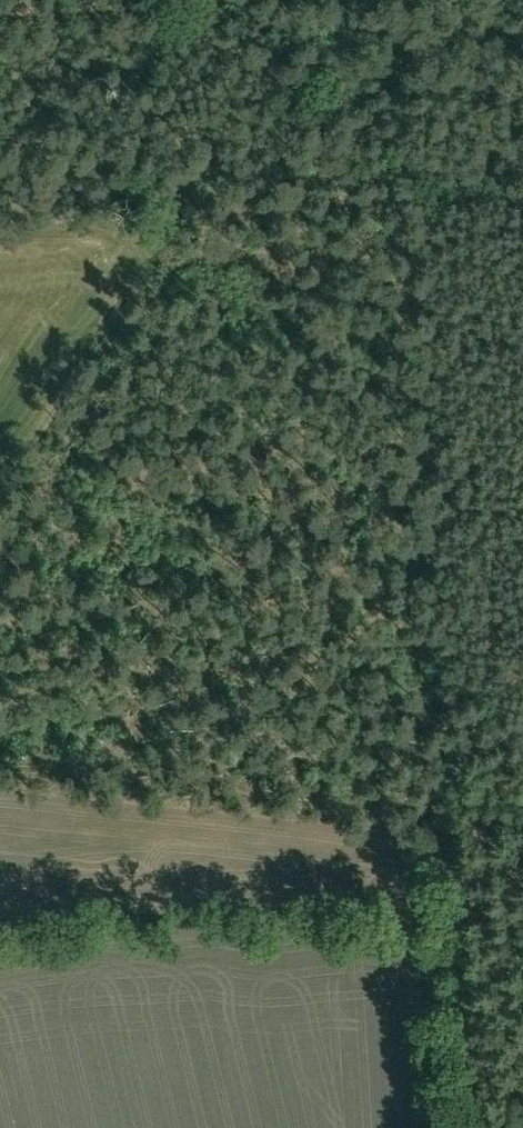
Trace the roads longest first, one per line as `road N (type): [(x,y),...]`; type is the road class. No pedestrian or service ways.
road 1 (track): [(267,0),(0,18)]

